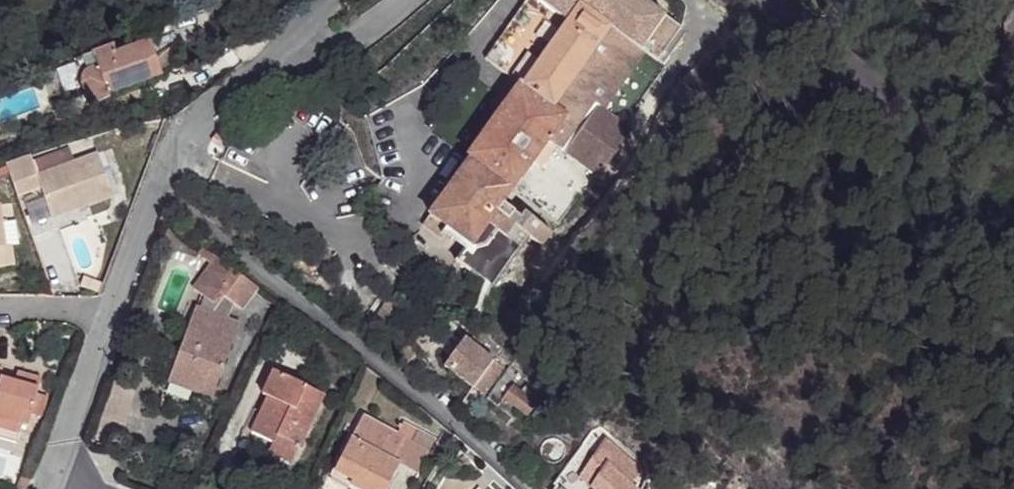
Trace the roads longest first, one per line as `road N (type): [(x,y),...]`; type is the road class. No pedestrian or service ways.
road 1 (residential): [(116,312),(173,153),(248,73),(300,38)]
road 2 (residential): [(781,0),(915,116),(940,122),(986,109),(1013,62)]
road 3 (residential): [(57,482),(116,312)]

